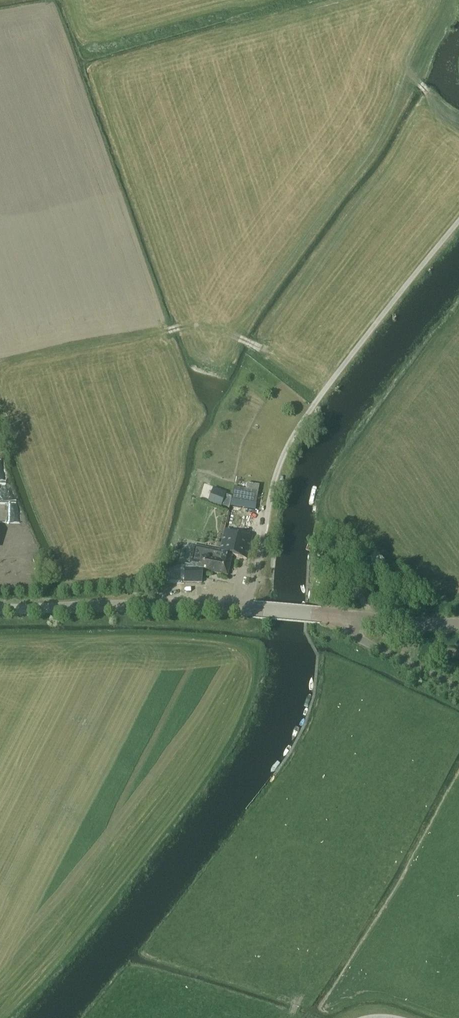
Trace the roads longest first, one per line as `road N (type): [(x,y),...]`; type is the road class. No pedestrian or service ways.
road 1 (unclassified): [(248,610),(272,490),(293,437),(458,220)]
road 2 (tertiary): [(0,608),(248,610)]
road 3 (residential): [(340,618),(365,642),(458,689)]

